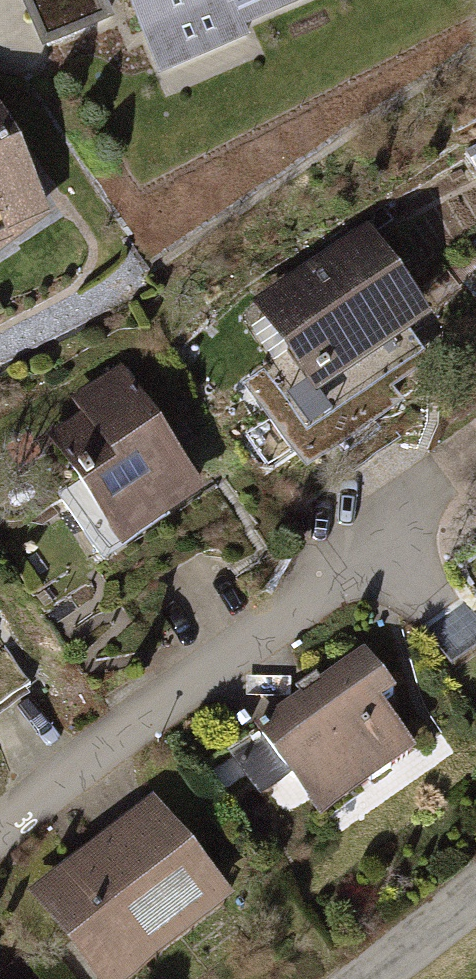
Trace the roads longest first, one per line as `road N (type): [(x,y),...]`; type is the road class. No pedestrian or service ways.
road 1 (residential): [(0,840),(392,530)]
road 2 (tertiary): [(475,902),(378,978)]

